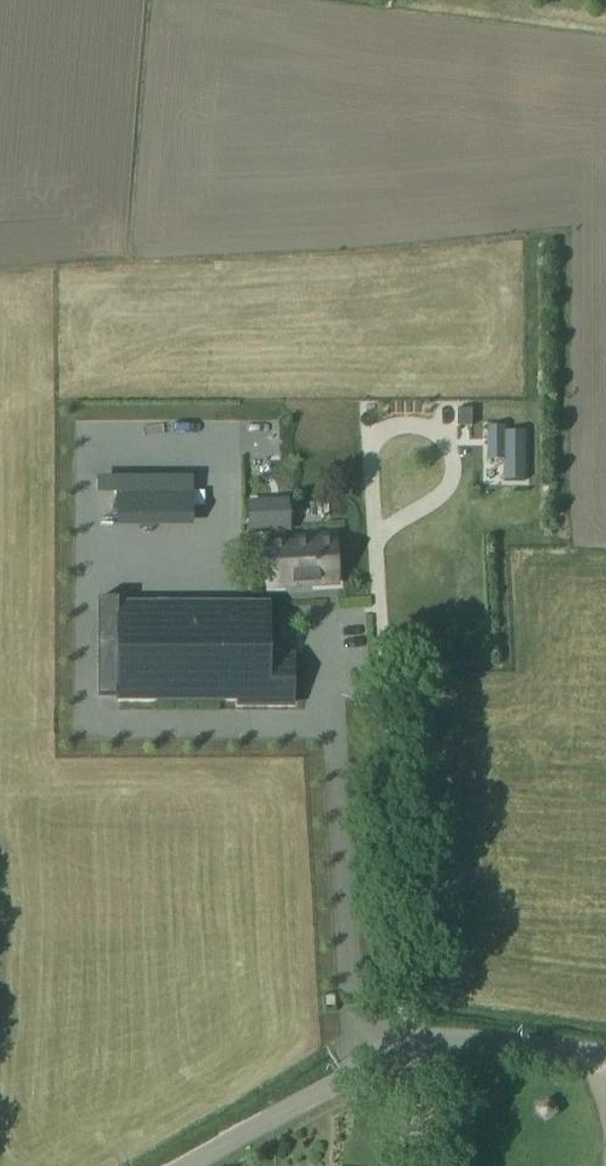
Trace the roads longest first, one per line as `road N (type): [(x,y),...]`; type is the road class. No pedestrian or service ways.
road 1 (unclassified): [(186,1165),(353,1072),(476,1043),(605,1060)]

